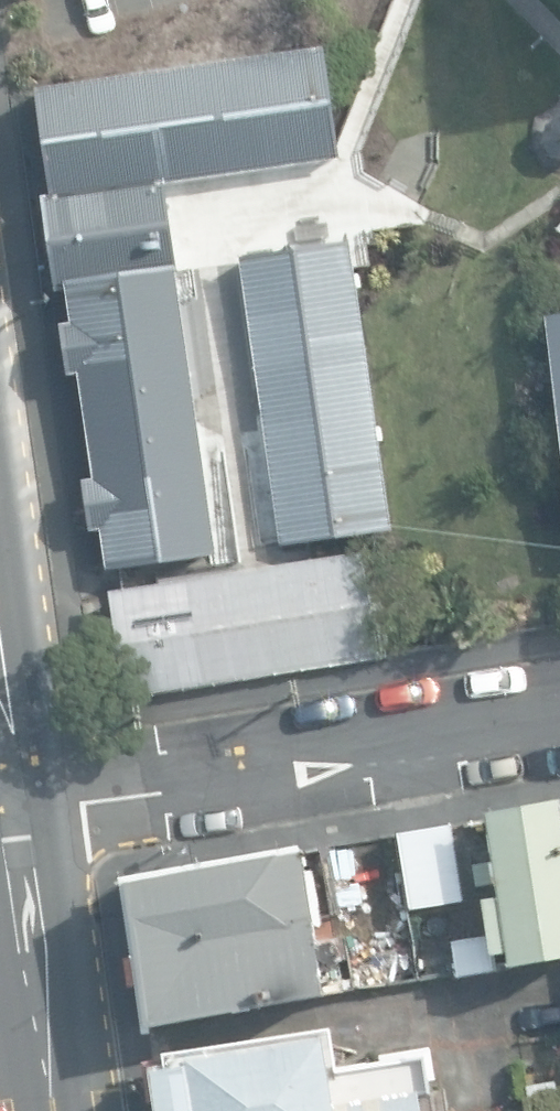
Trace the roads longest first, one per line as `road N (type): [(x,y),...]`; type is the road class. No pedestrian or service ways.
road 1 (unclassified): [(21,802),(559,716)]
road 2 (secondary): [(21,802),(64,1110)]
road 3 (secondary): [(0,671),(21,802)]

